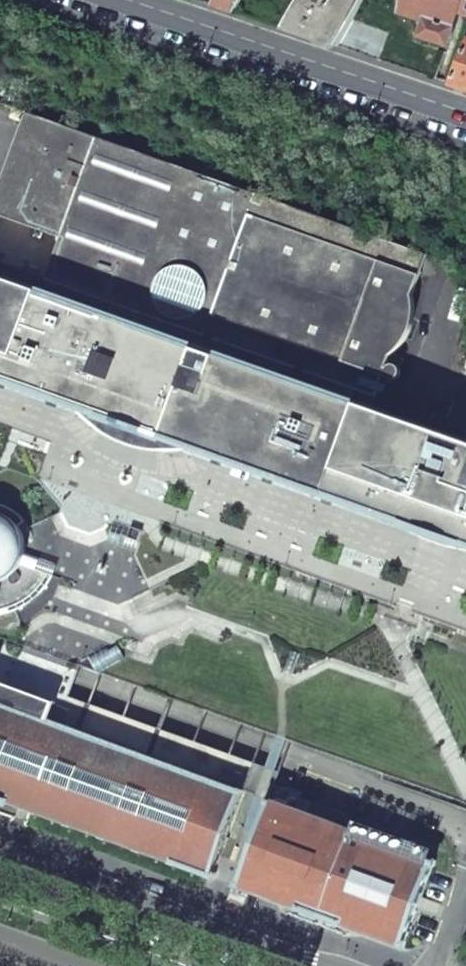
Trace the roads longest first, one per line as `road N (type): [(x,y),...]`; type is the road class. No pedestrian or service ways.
road 1 (tertiary): [(112,0),(465,119)]

